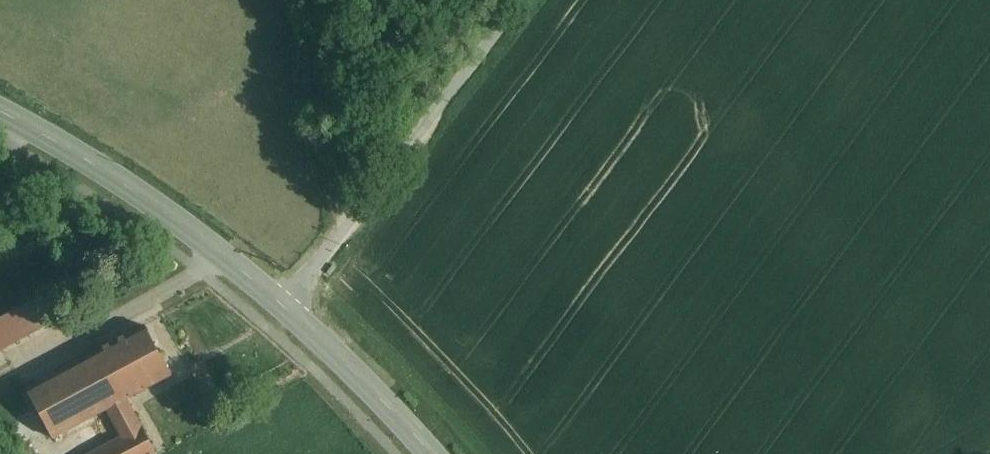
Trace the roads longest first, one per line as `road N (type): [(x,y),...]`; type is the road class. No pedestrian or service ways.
road 1 (unclassified): [(287,310),(519,0)]
road 2 (tertiary): [(287,310),(100,166),(0,110)]
road 3 (track): [(326,0),(326,144),(343,233)]
road 4 (tertiary): [(430,453),(287,310)]

